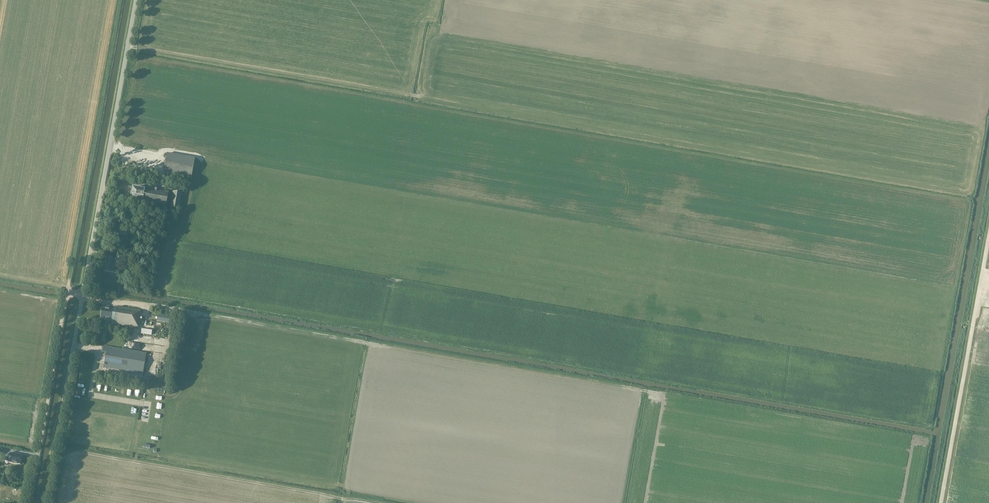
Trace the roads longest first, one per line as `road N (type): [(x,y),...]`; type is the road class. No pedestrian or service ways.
road 1 (unclassified): [(648,390),(83,297)]
road 2 (unclassified): [(83,297),(137,0)]
road 3 (track): [(119,0),(68,284)]
road 4 (unclassified): [(66,294),(29,502)]
road 5 (unclassified): [(45,502),(83,297)]

